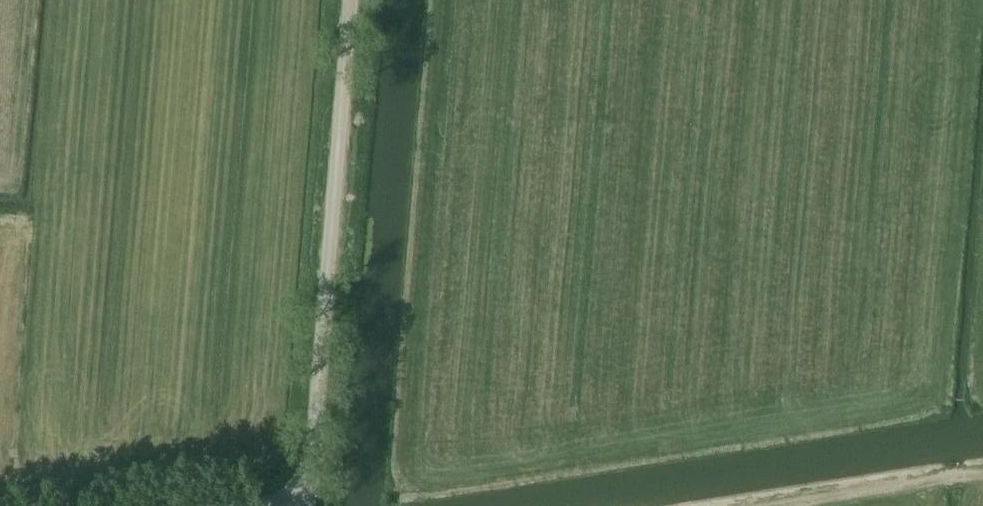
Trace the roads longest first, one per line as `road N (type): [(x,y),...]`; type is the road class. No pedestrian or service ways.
road 1 (unclassified): [(307,505),(353,0)]

